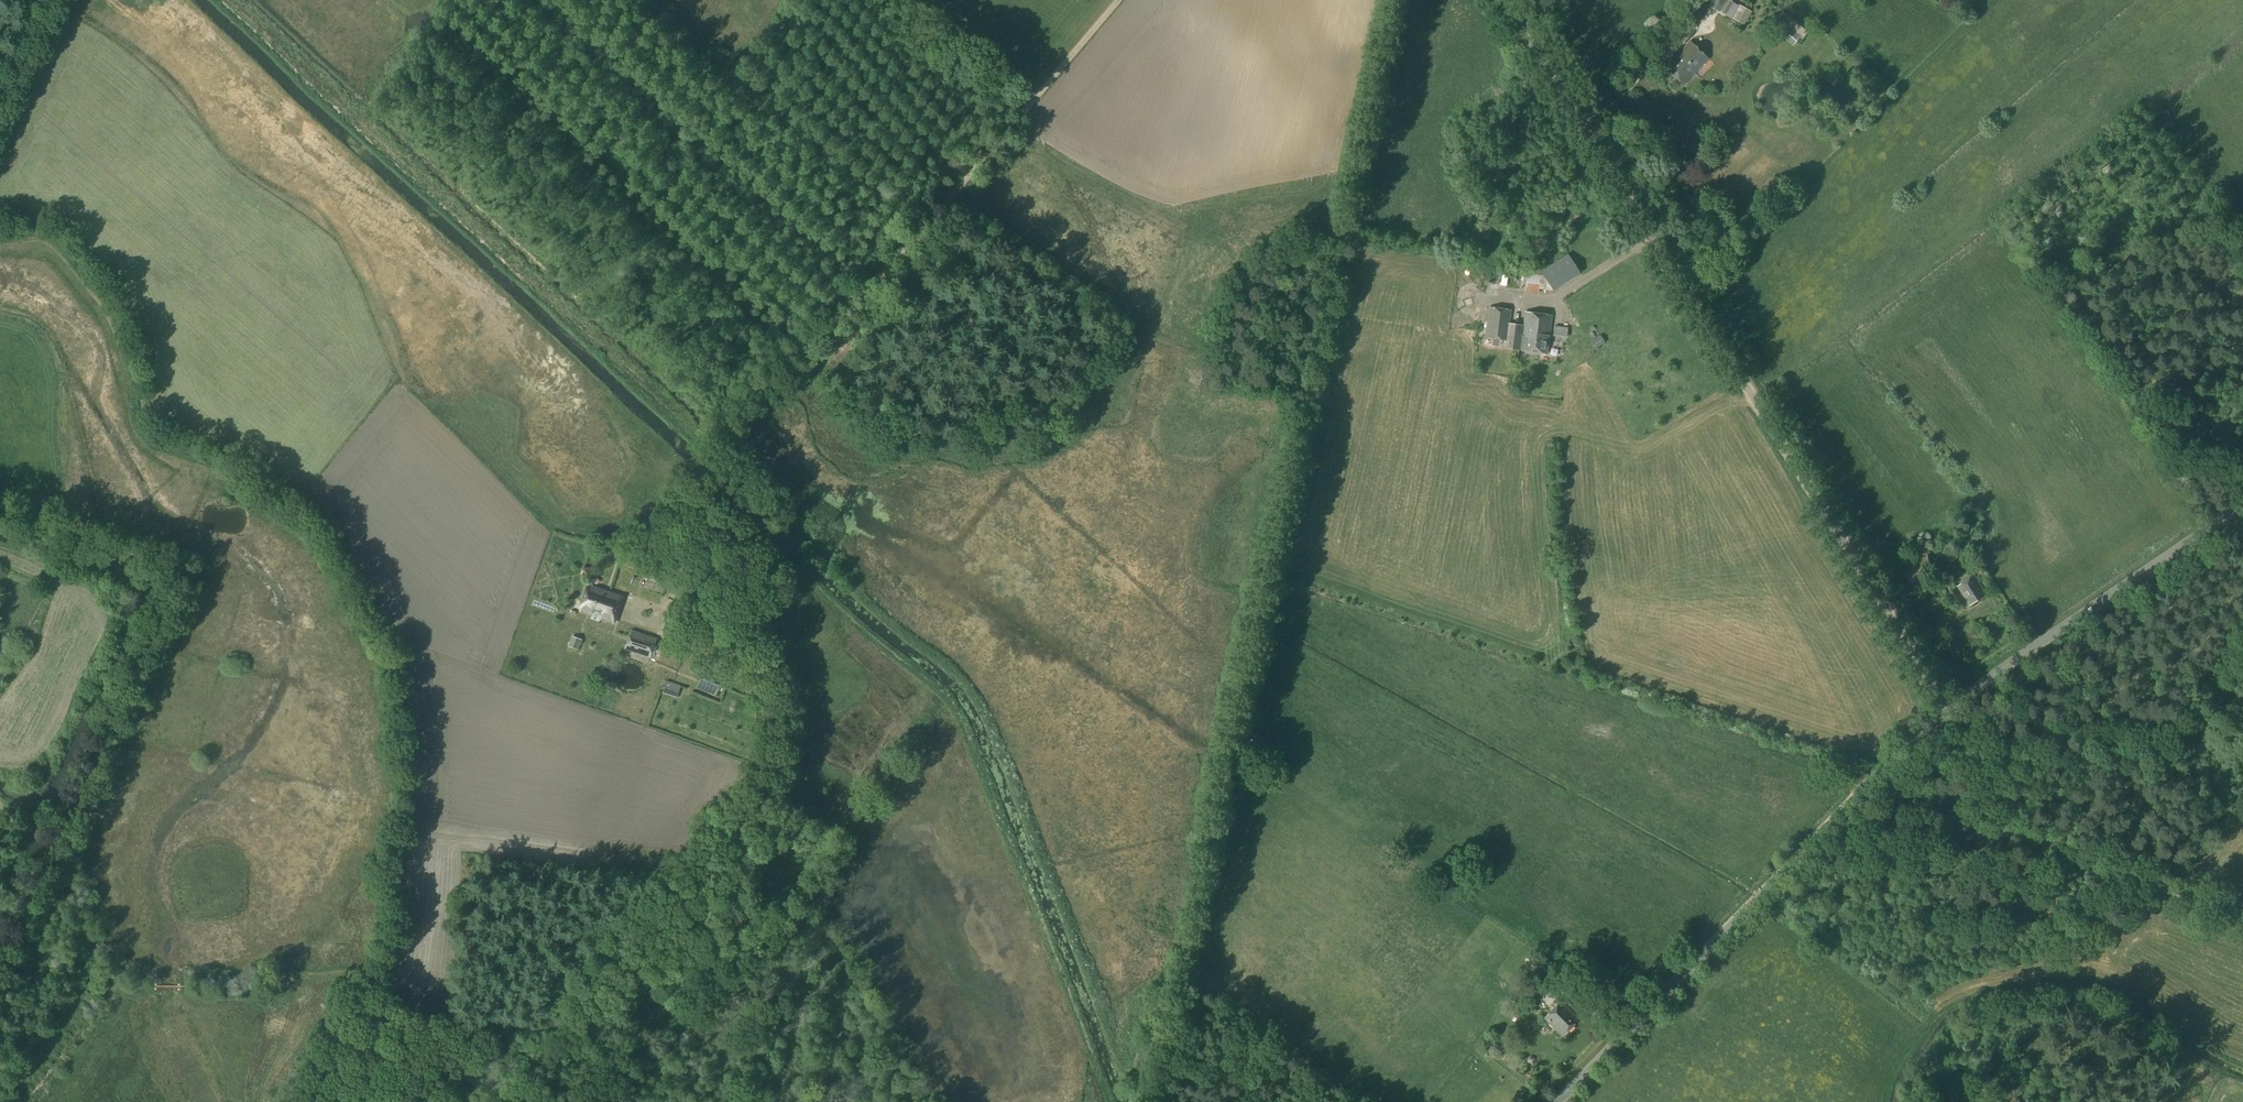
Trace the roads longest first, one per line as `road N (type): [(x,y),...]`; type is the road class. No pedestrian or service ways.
road 1 (unclassified): [(1948,709),(1502,0)]
road 2 (track): [(507,1101),(755,772),(763,730),(750,669),(685,554)]
road 3 (unclassified): [(1561,1101),(1948,709)]
road 4 (unclassified): [(2242,913),(2044,842),(1948,709)]
road 5 (unclassified): [(1948,709),(2242,508)]

